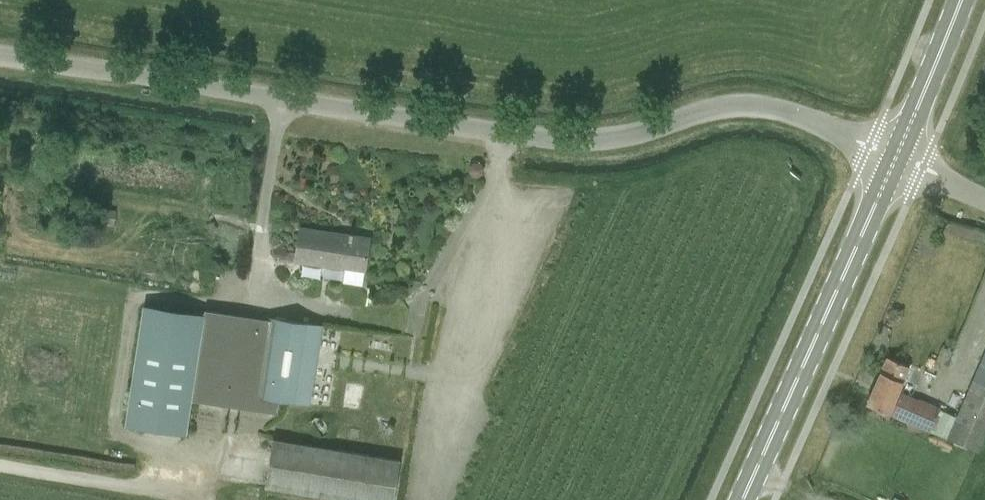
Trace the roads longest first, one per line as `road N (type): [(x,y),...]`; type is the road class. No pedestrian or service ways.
road 1 (unclassified): [(896,156),(756,105),(713,107),(633,138),(578,144),(0,57)]
road 2 (primary): [(743,499),(896,156)]
road 3 (primary): [(896,156),(957,0)]

